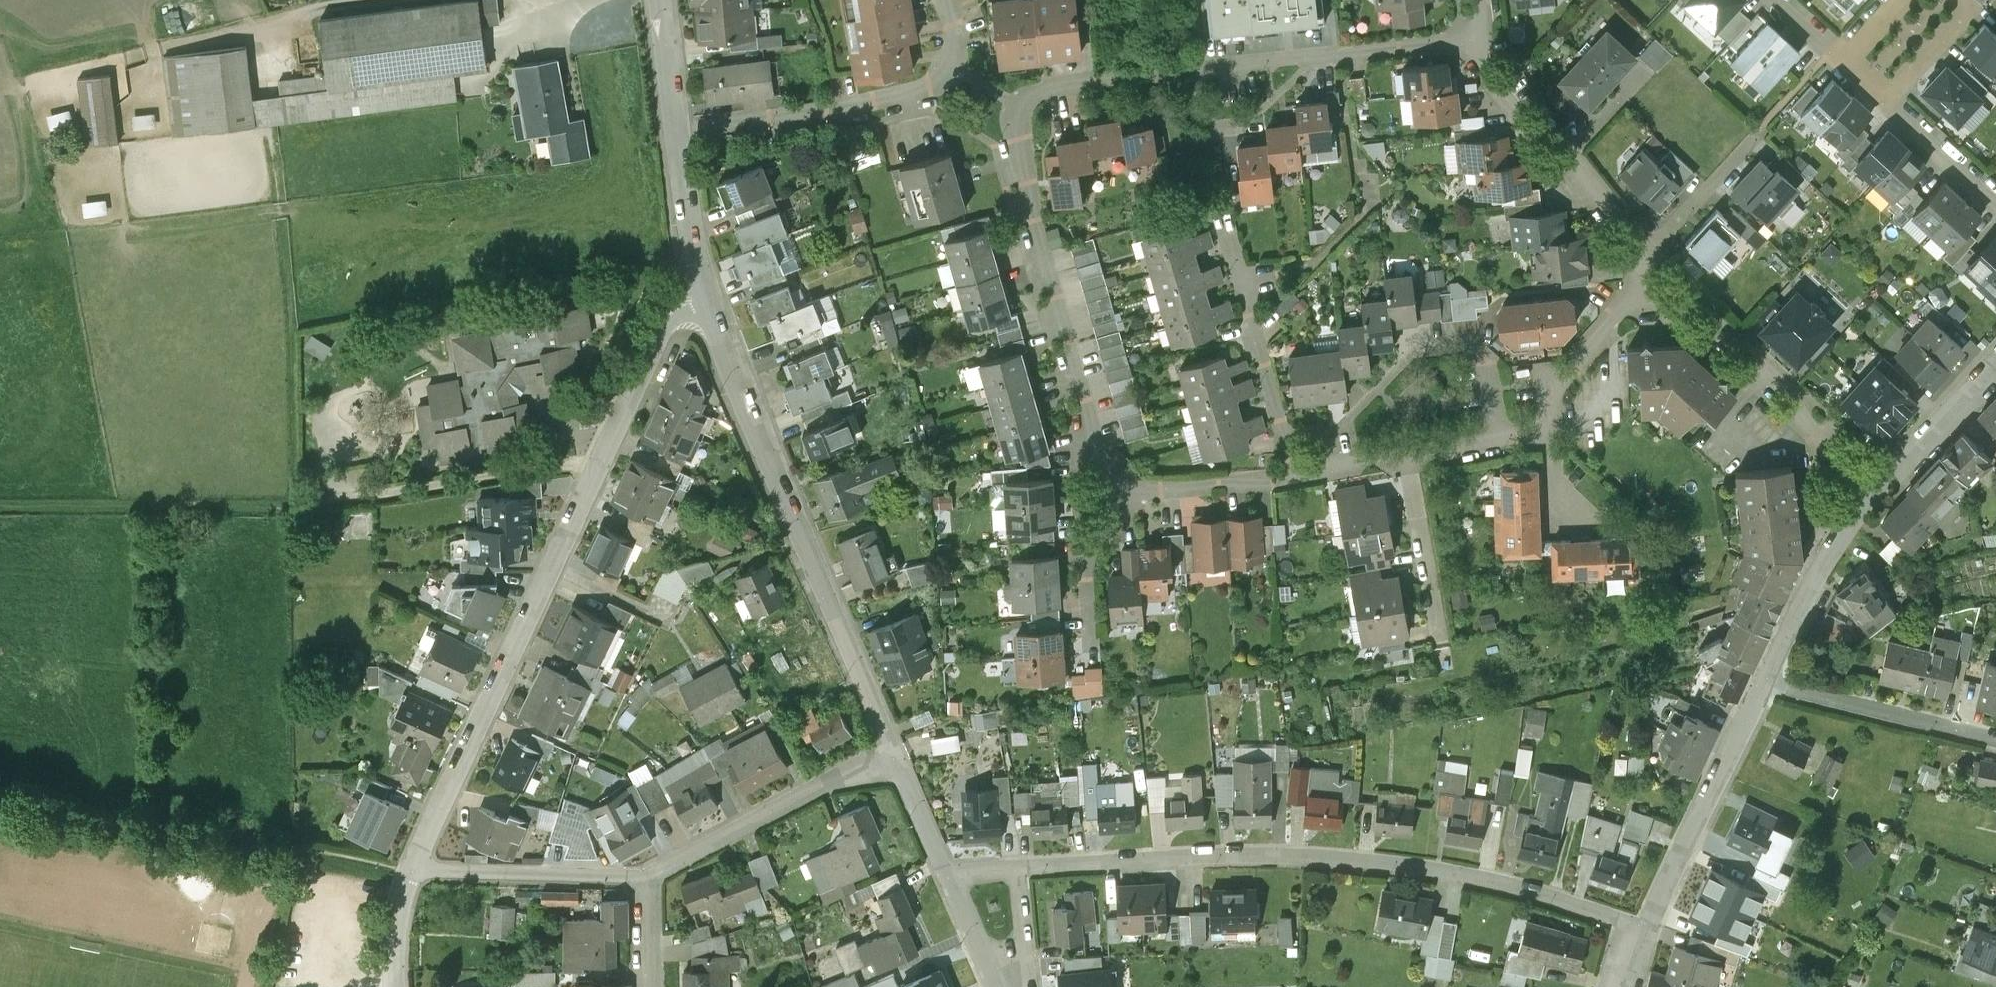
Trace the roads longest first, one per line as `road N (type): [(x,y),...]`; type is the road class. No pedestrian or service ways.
road 1 (residential): [(1119,487),(1057,280),(1026,136),(1028,102),(1040,92),(1115,79),(1485,39)]
road 2 (residential): [(709,291),(675,313),(412,868)]
road 3 (residential): [(1651,935),(1493,884),(1401,865),(1184,853),(1014,862)]
road 4 (residential): [(902,757),(783,505),(709,291)]
road 5 (residential): [(948,0),(958,64),(948,79),(680,130)]
road 6 (residential): [(1884,482),(1657,277)]
road 7 (residential): [(1651,935),(1770,674)]
road 8 (residential): [(902,757),(656,880)]
road 9 (residential): [(1644,258),(1510,90),(1485,39)]
road 10 (residential): [(1298,473),(1233,233)]
road 11 (residential): [(412,868),(656,880)]
road 12 (residential): [(1770,674),(1995,734)]
road 13 (residential): [(1770,674),(1829,548),(1884,482)]
road 14 (residential): [(1995,190),(1828,43)]
road 15 (residential): [(1657,277),(1580,359),(1549,432)]
road 16 (residential): [(1409,458),(1440,643)]
road 17 (residential): [(1298,473),(1119,487)]
road 18 (residential): [(1644,258),(1758,131)]
road 19 (residential): [(709,291),(680,130)]
road 20 (residential): [(1884,482),(1995,366)]
road 21 (residential): [(1097,637),(1093,550),(1117,516),(1119,487)]
road 22 (residential): [(1549,432),(1409,458)]
road 23 (residential): [(680,130),(665,0)]
road 24 (residential): [(954,875),(902,757)]
road 25 (residential): [(1020,986),(1014,862)]
road 26 (residential): [(1005,986),(954,875)]
road 27 (residential): [(412,868),(396,918),(394,986)]

